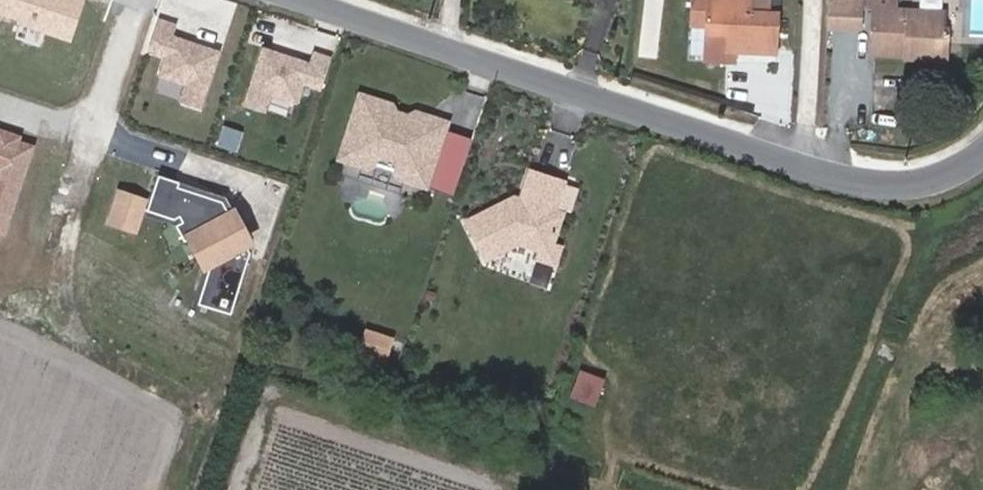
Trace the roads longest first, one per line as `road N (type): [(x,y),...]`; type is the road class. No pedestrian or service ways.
road 1 (unclassified): [(454,45),(805,170)]
road 2 (unclassified): [(805,170),(835,181),(940,186),(982,165)]
road 3 (residential): [(805,170),(814,0)]
road 4 (unclassified): [(327,0),(454,45)]

